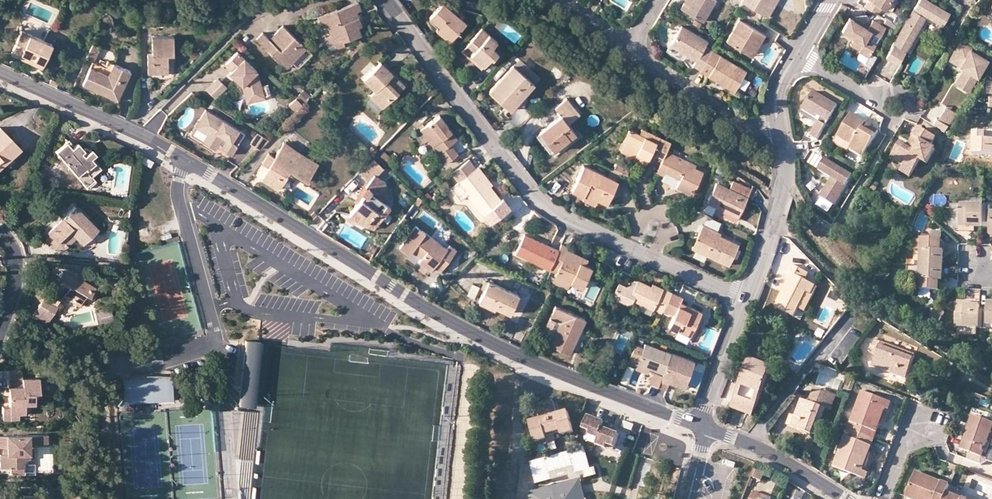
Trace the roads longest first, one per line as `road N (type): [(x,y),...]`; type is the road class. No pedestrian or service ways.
road 1 (residential): [(0,72),(186,160),(483,339),(704,426)]
road 2 (residential): [(383,0),(532,195),(628,247)]
road 3 (tertiary): [(744,300),(785,196),(778,121)]
road 4 (residential): [(631,45),(746,123),(778,121)]
road 5 (residential): [(704,426),(758,447),(844,498)]
road 6 (tertiary): [(704,426),(744,300)]

